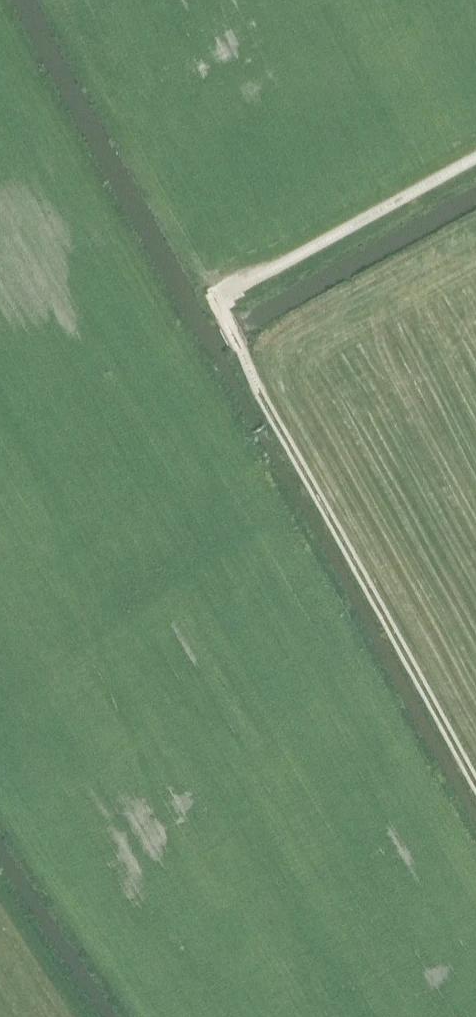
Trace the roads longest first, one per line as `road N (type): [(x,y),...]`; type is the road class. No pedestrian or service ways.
road 1 (track): [(475,776),(215,298),(475,158)]

